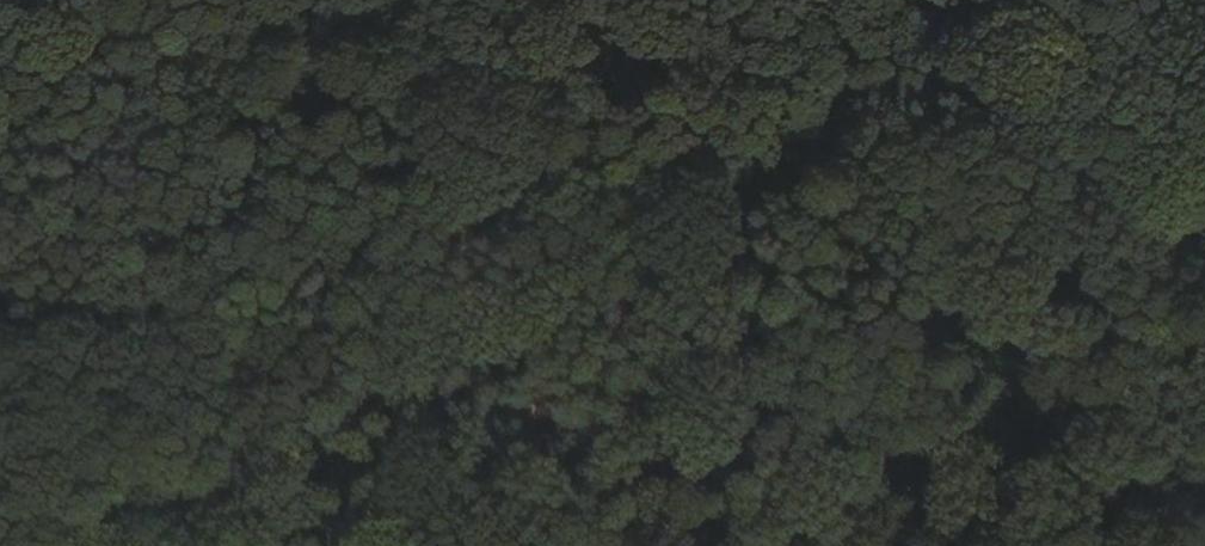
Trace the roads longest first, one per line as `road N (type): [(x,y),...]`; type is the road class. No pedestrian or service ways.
road 1 (track): [(897,545),(1204,137)]

